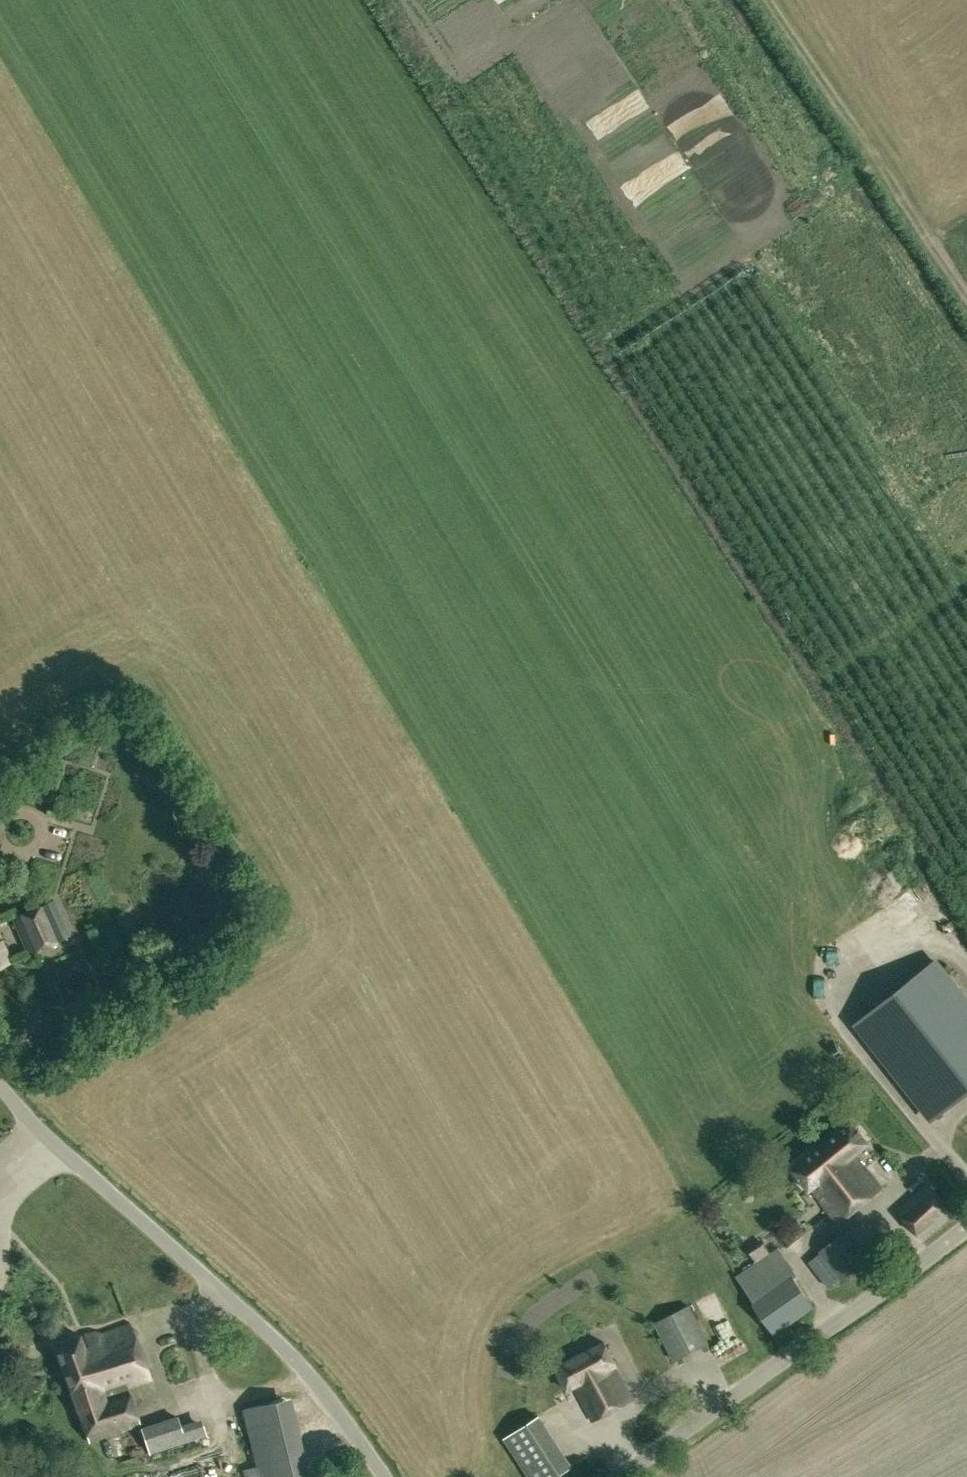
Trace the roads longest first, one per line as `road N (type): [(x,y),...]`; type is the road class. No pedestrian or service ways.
road 1 (unclassified): [(384,1476),(283,1347),(0,1085)]
road 2 (unclassified): [(622,1476),(857,1314),(966,1227)]

